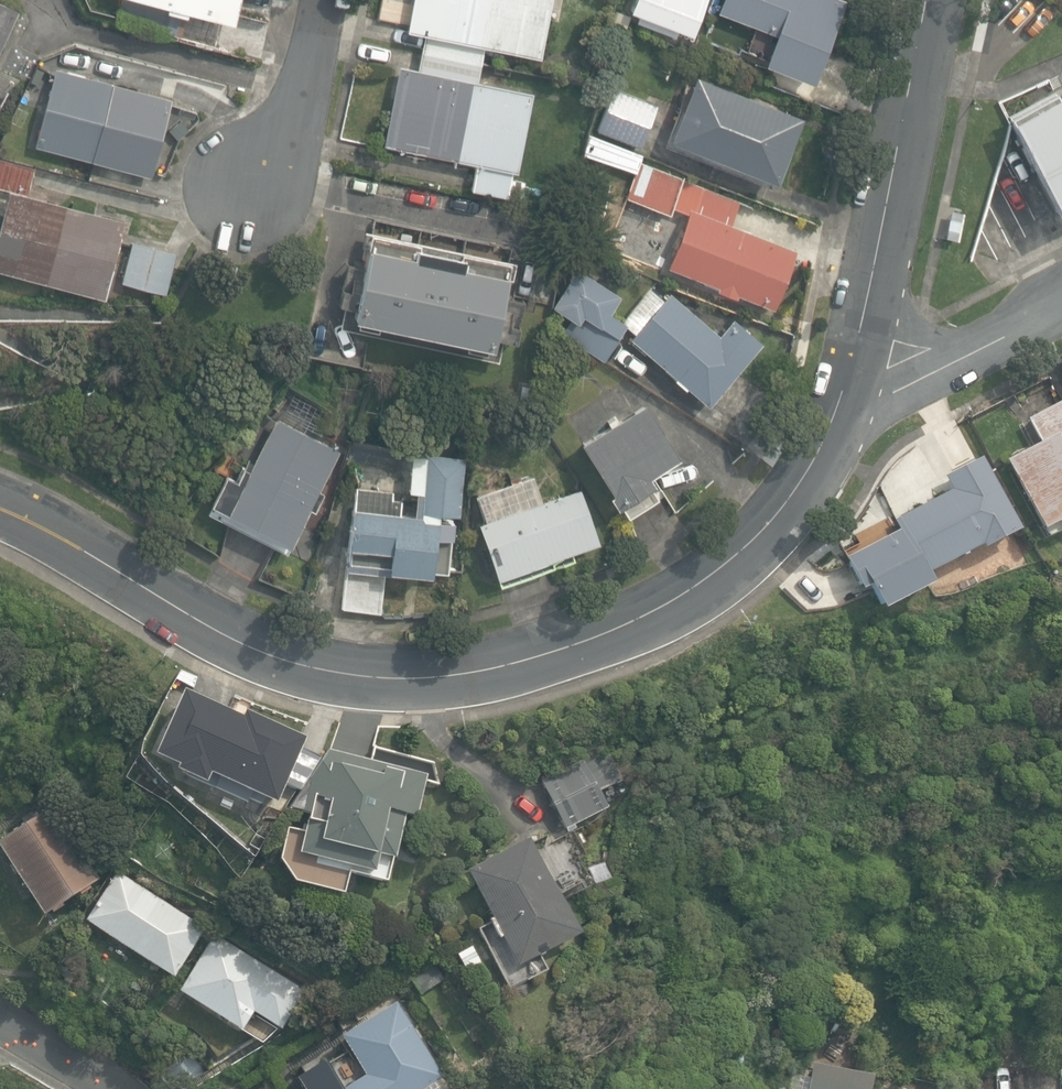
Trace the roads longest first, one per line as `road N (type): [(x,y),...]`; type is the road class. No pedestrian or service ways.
road 1 (residential): [(0,509),(277,658),(365,675),(474,672),(648,615),(733,559),(812,465),(851,369)]
road 2 (residential): [(851,369),(928,0)]
road 3 (unclassified): [(1061,307),(950,359),(902,372),(851,369)]
road 4 (residential): [(256,186),(304,88),(322,0)]
road 5 (residential): [(0,1020),(104,1088)]

